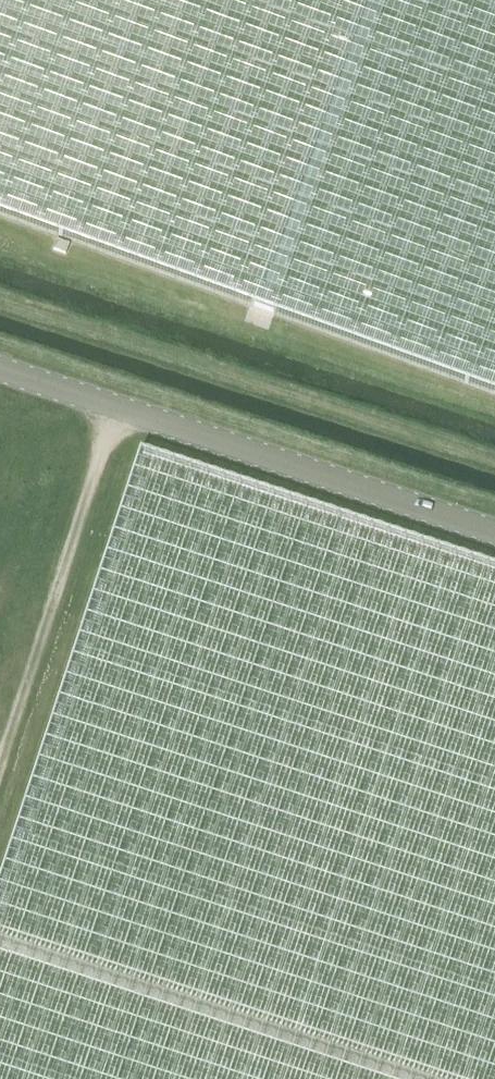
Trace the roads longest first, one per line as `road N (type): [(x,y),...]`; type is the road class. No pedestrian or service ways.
road 1 (unclassified): [(494,538),(0,376)]

